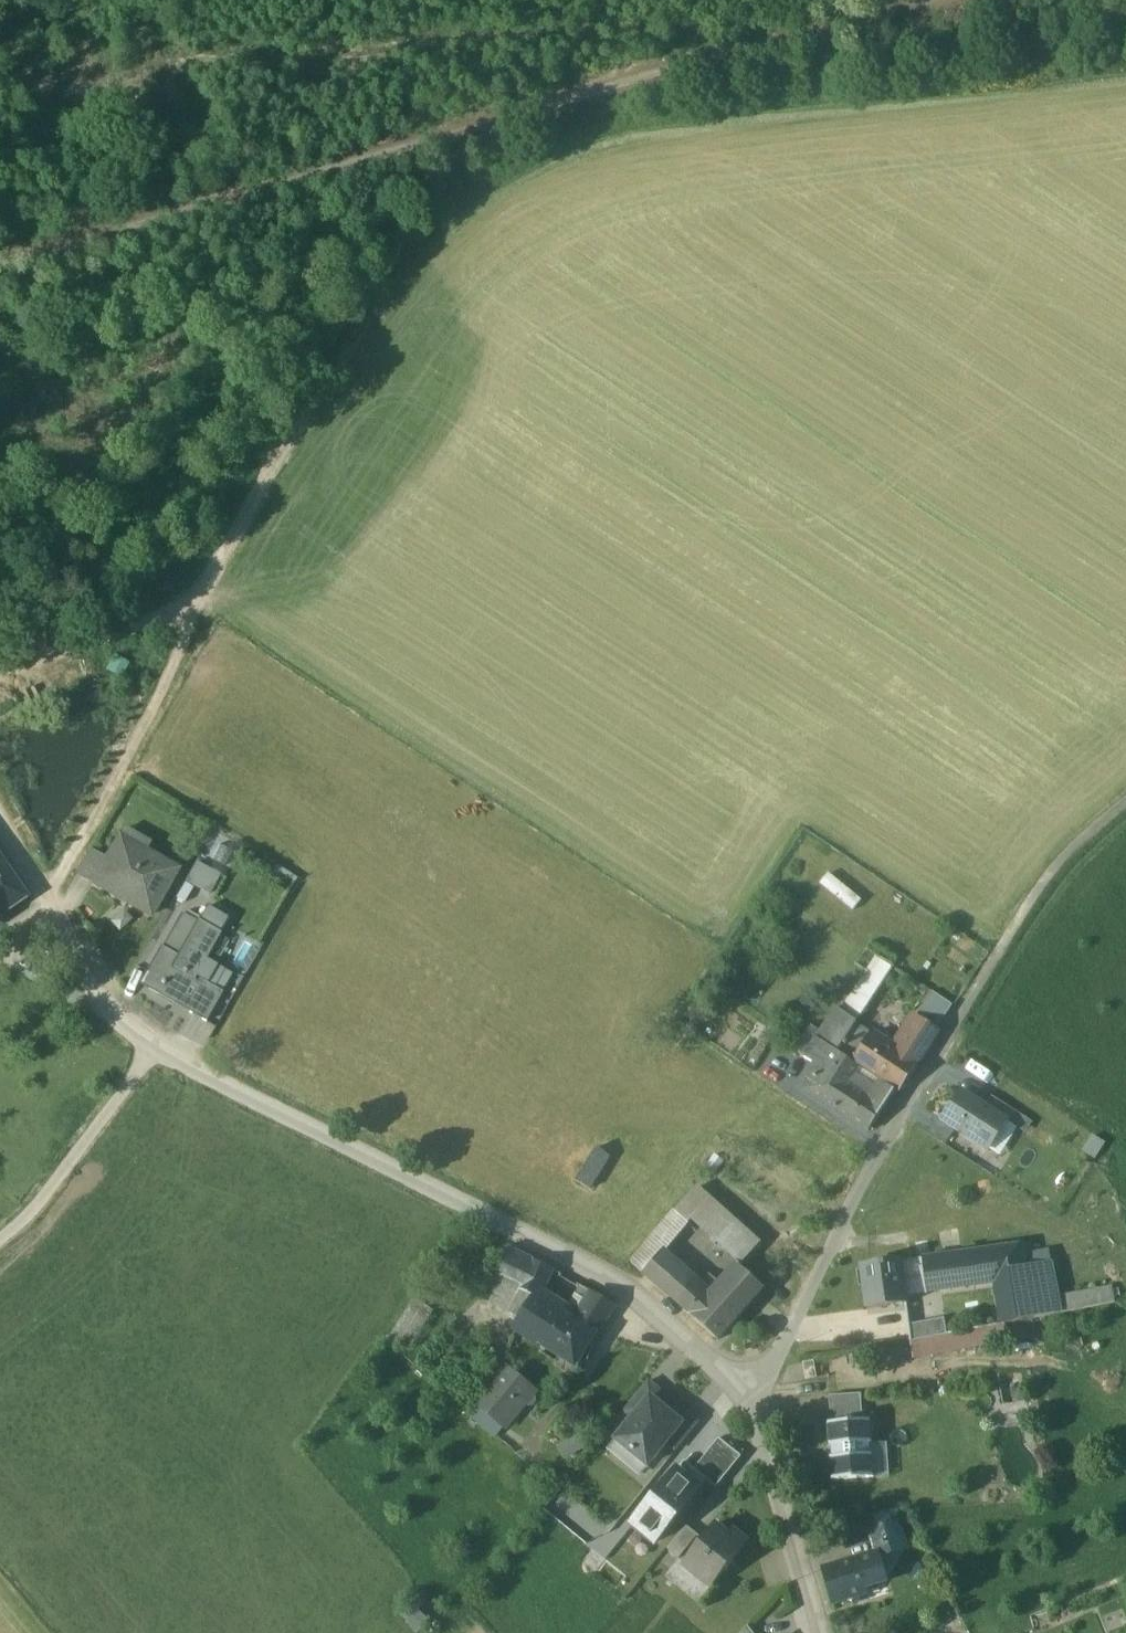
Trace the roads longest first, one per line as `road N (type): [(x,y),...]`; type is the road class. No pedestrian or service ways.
road 1 (track): [(51,905),(441,260),(466,231),(570,150),(936,123),(1125,76)]
road 2 (residential): [(751,1402),(636,1292),(119,1025),(93,995),(0,815)]
road 3 (track): [(913,0),(0,264)]
road 4 (residential): [(983,977),(751,1402)]
road 5 (track): [(158,1051),(38,1210),(0,1240)]
road 6 (residential): [(820,1632),(751,1402)]
road 7 (track): [(1125,804),(1078,842),(983,977)]

